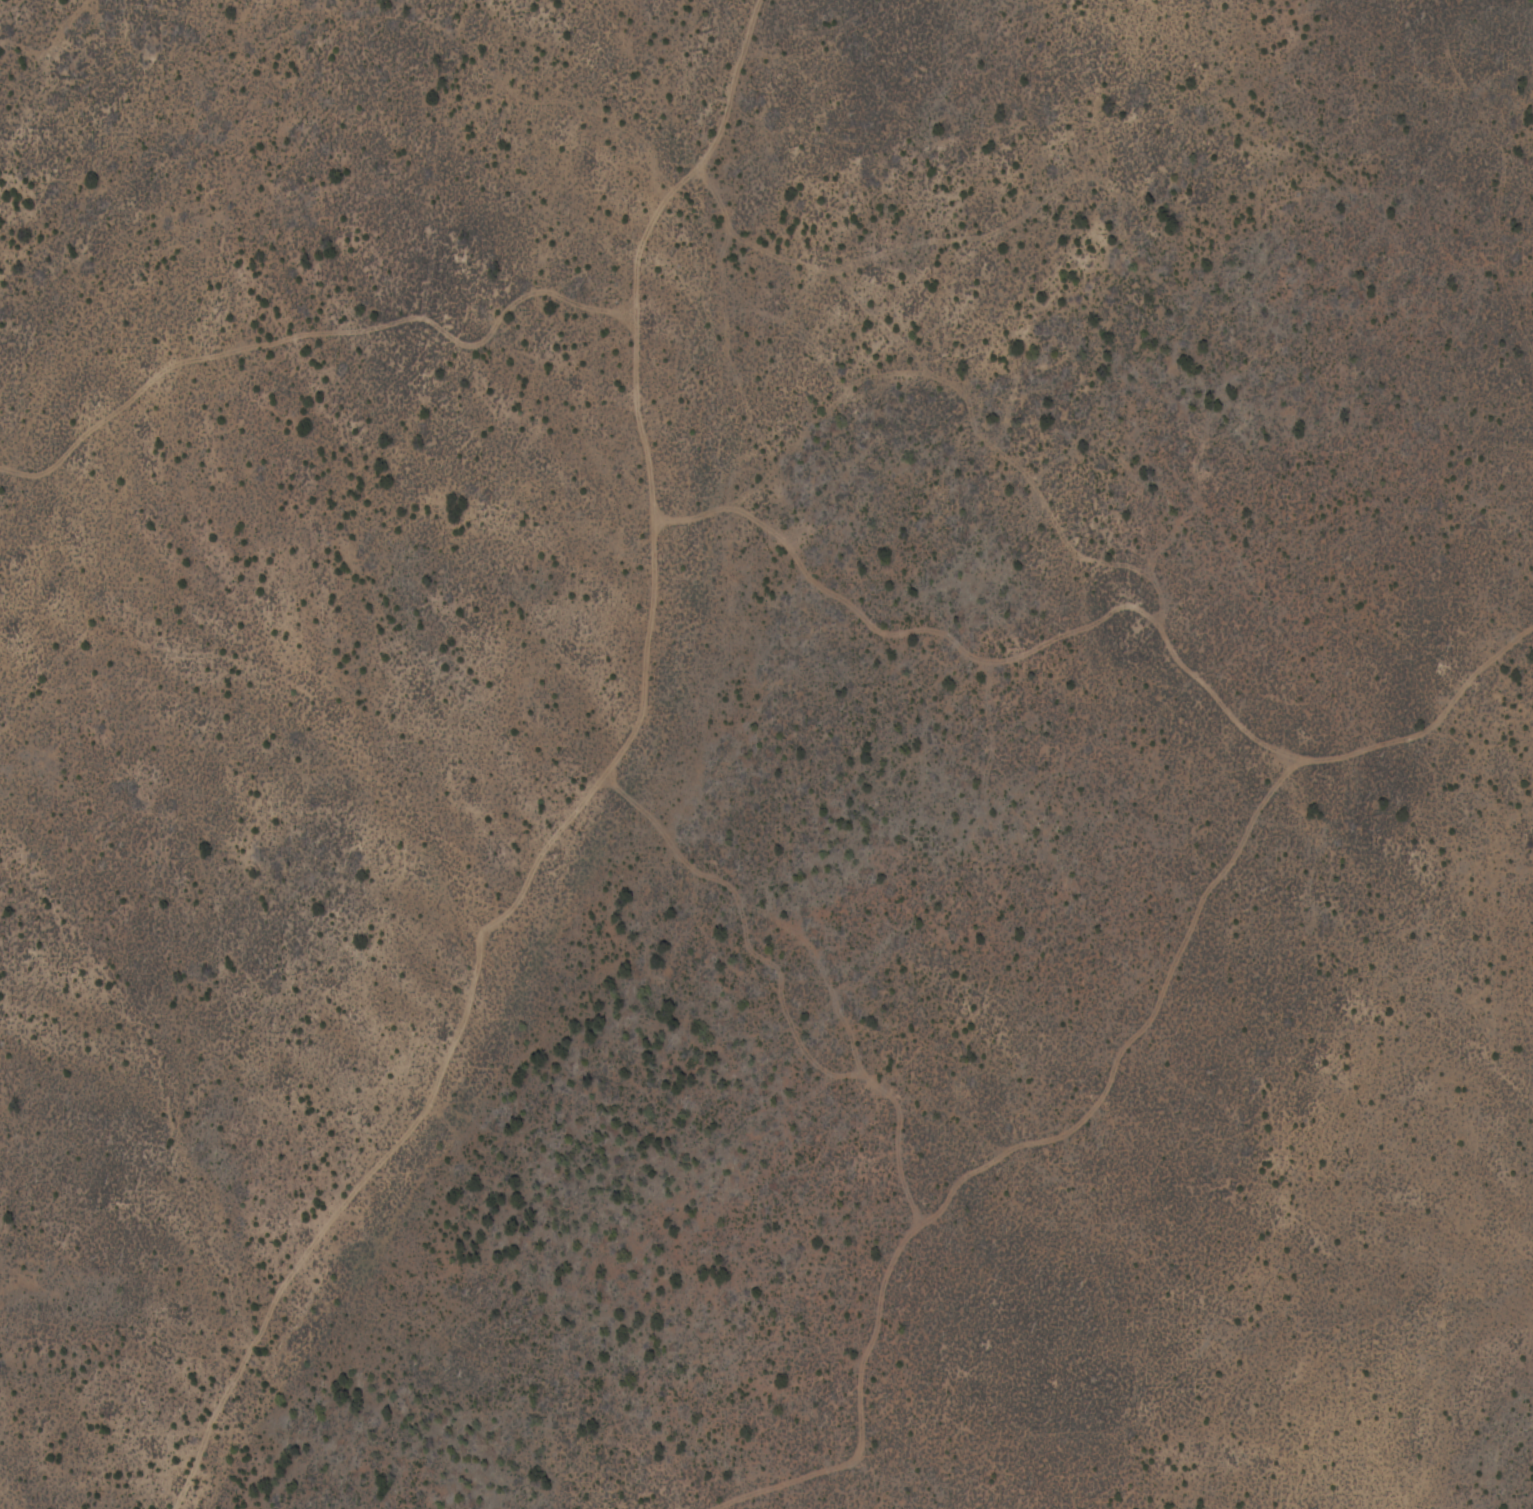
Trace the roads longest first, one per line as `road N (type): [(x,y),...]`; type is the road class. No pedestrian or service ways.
road 1 (track): [(790,0),(734,173),(676,247),(681,471),(692,503),(867,561),(957,614),(1169,604),(1259,715),(1328,747),(1428,715),(1532,651)]
road 2 (track): [(176,1508),(269,1279),(459,1024),(708,545),(692,503)]

